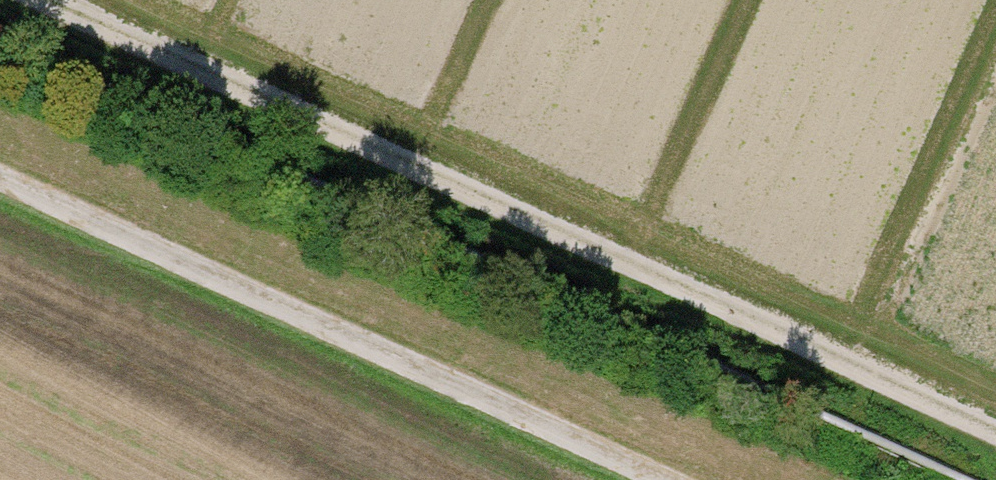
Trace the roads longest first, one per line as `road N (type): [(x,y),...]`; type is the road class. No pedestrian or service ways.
road 1 (track): [(995,432),(39,0)]
road 2 (track): [(0,174),(661,479)]

